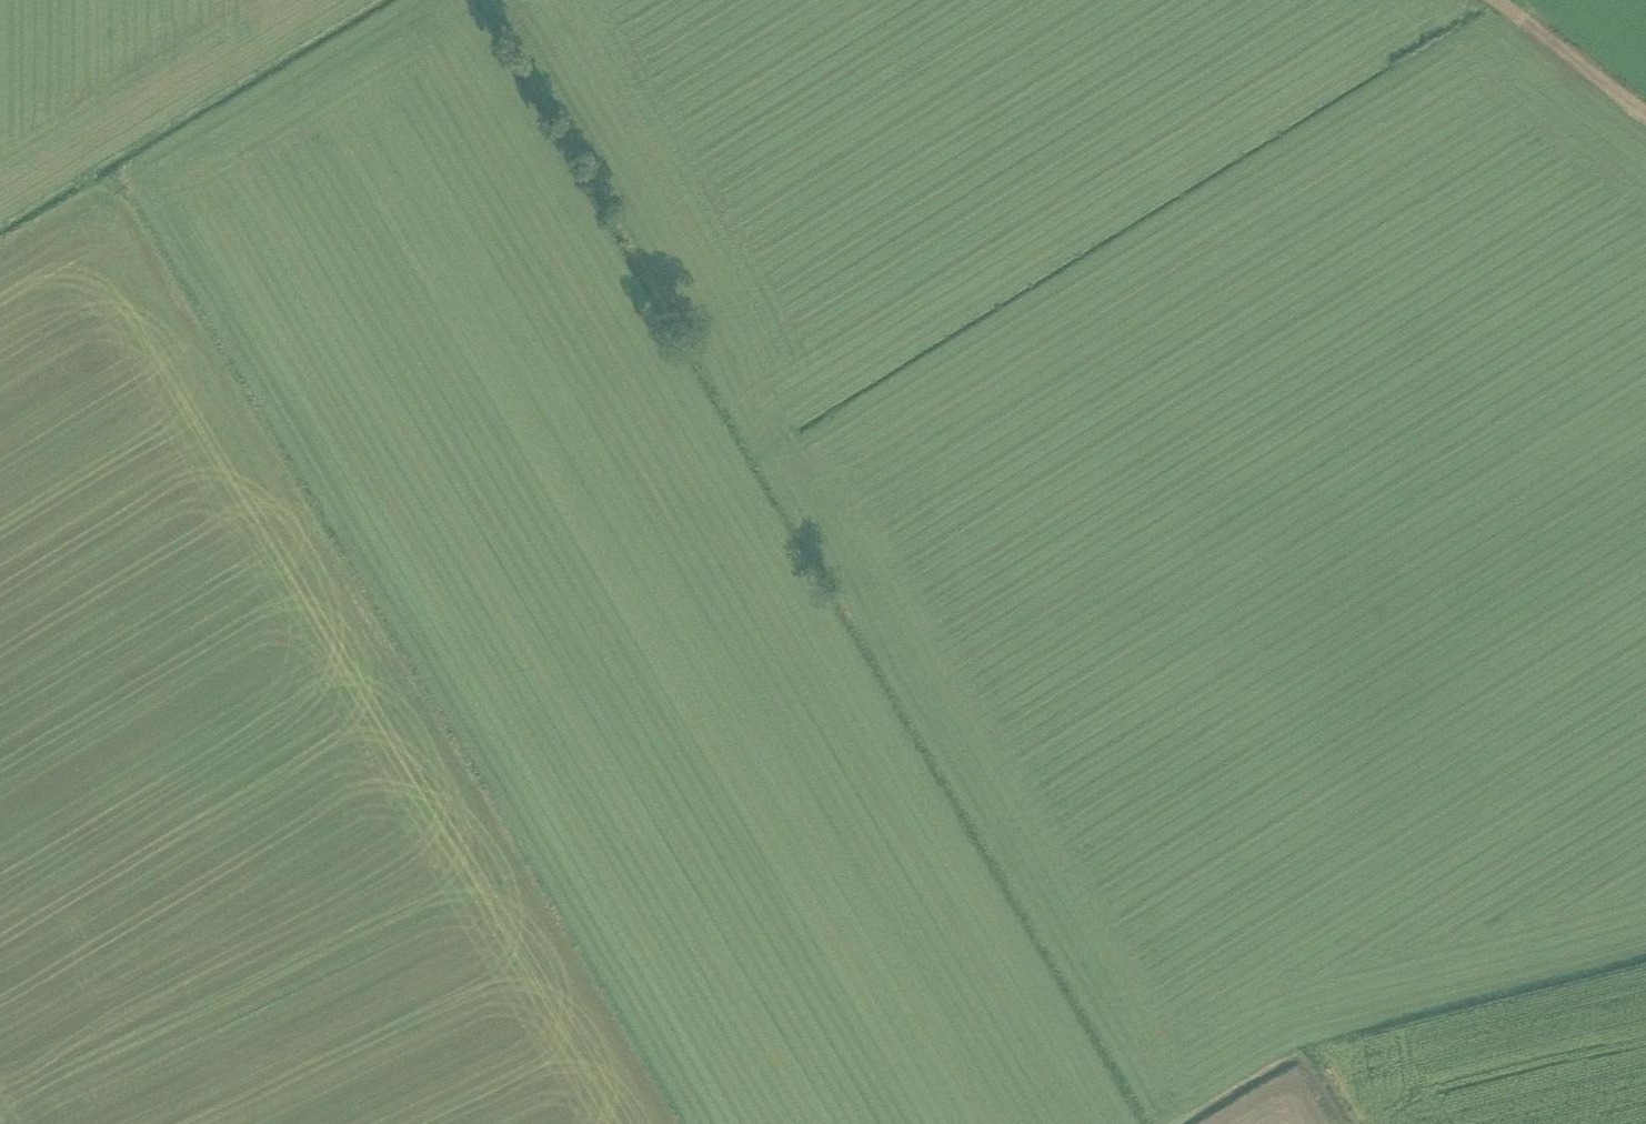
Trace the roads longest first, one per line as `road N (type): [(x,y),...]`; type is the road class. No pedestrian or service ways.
road 1 (track): [(1645,116),(1494,0)]

